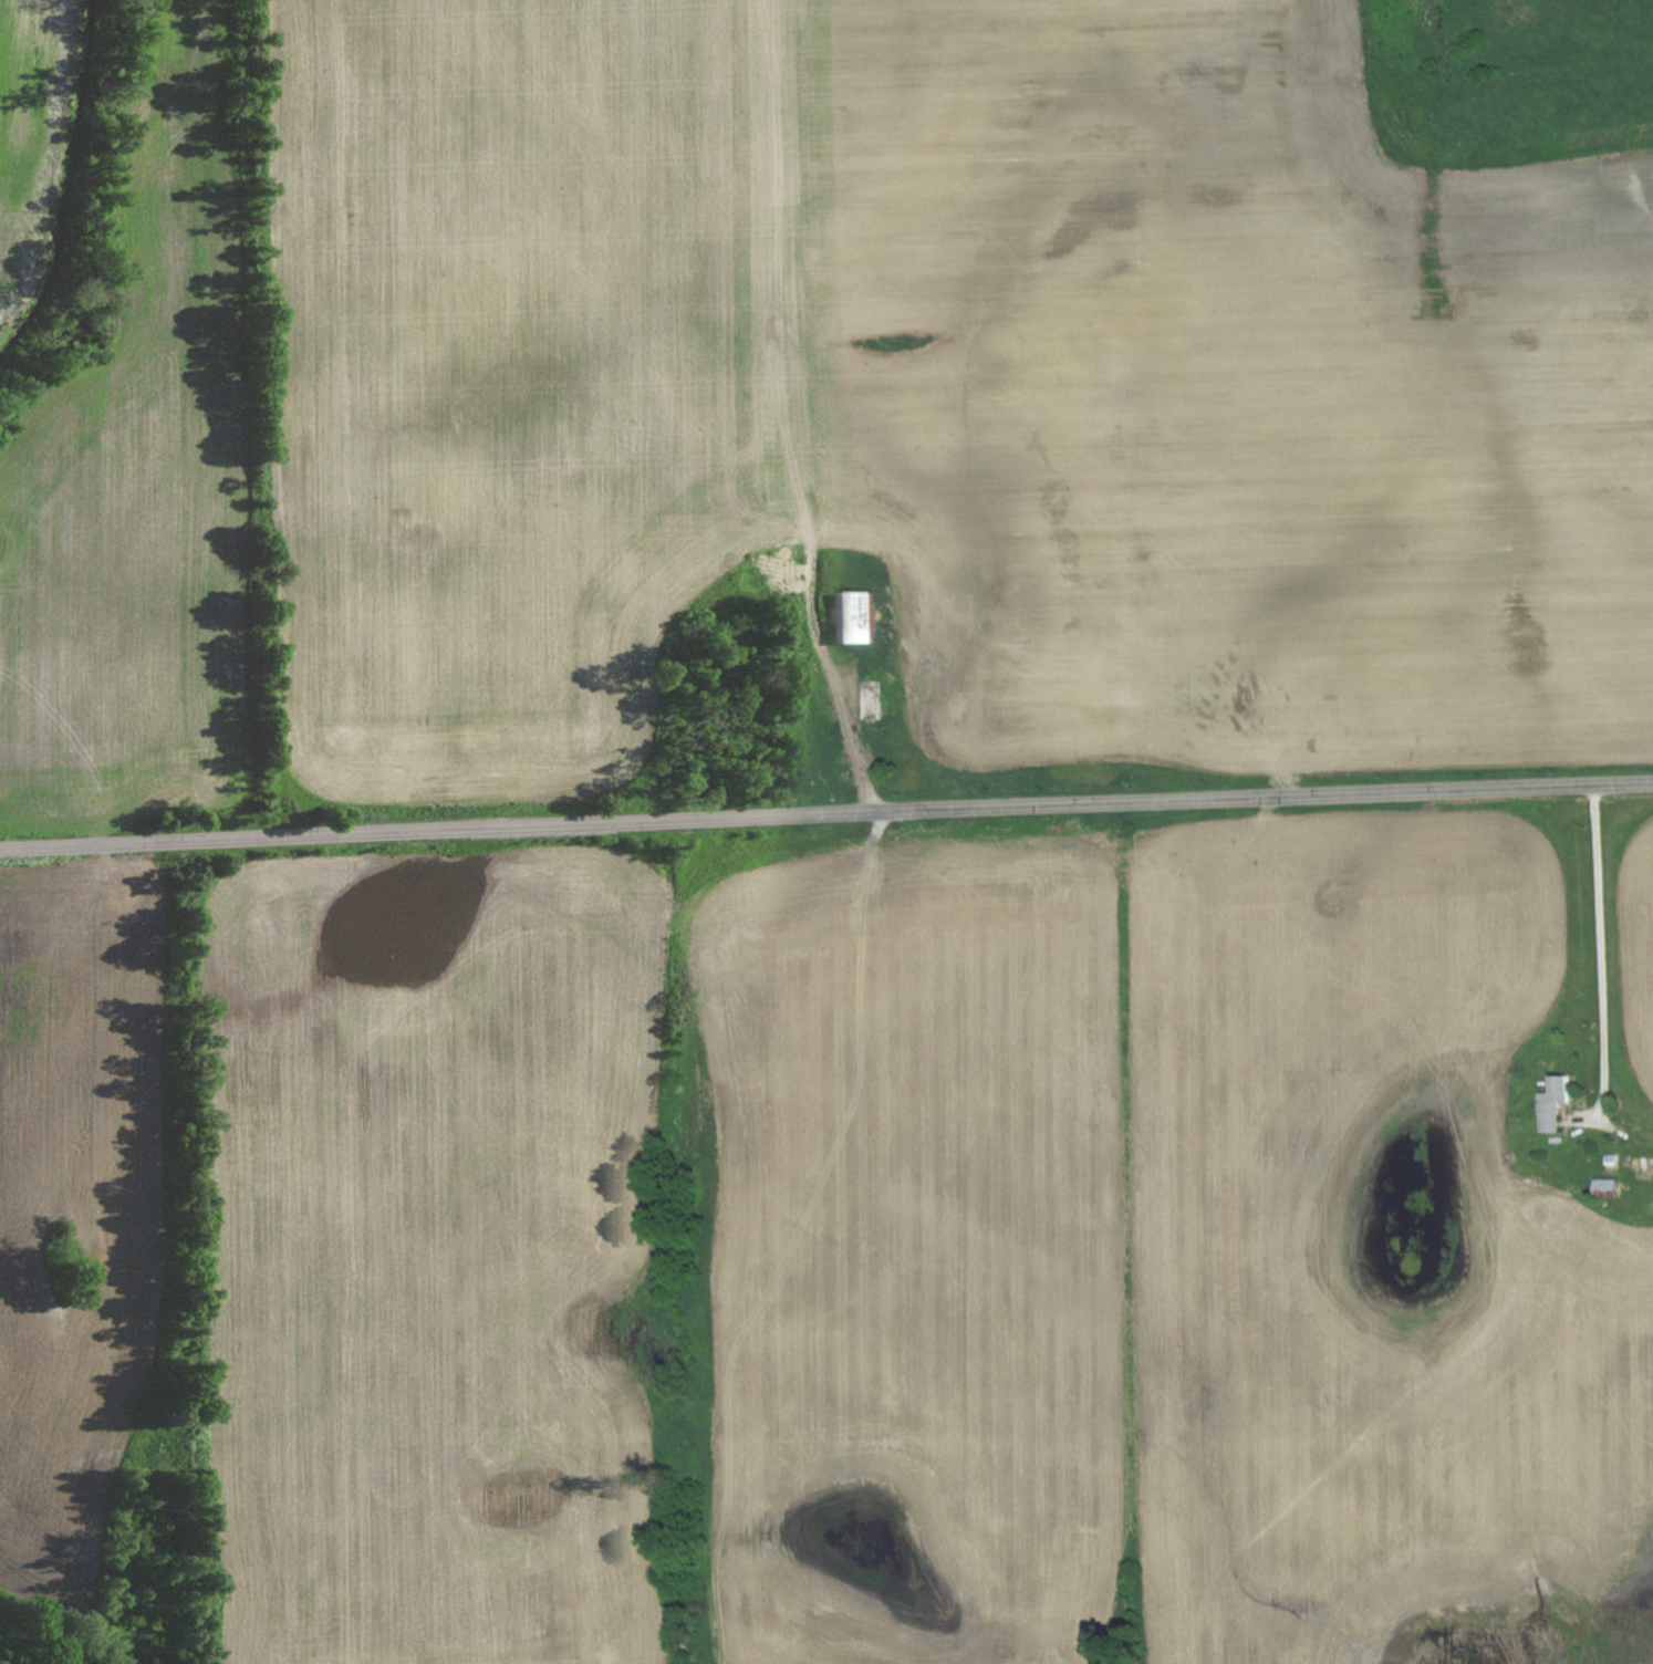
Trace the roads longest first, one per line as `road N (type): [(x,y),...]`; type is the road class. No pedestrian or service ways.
road 1 (residential): [(0,848),(1652,781)]

